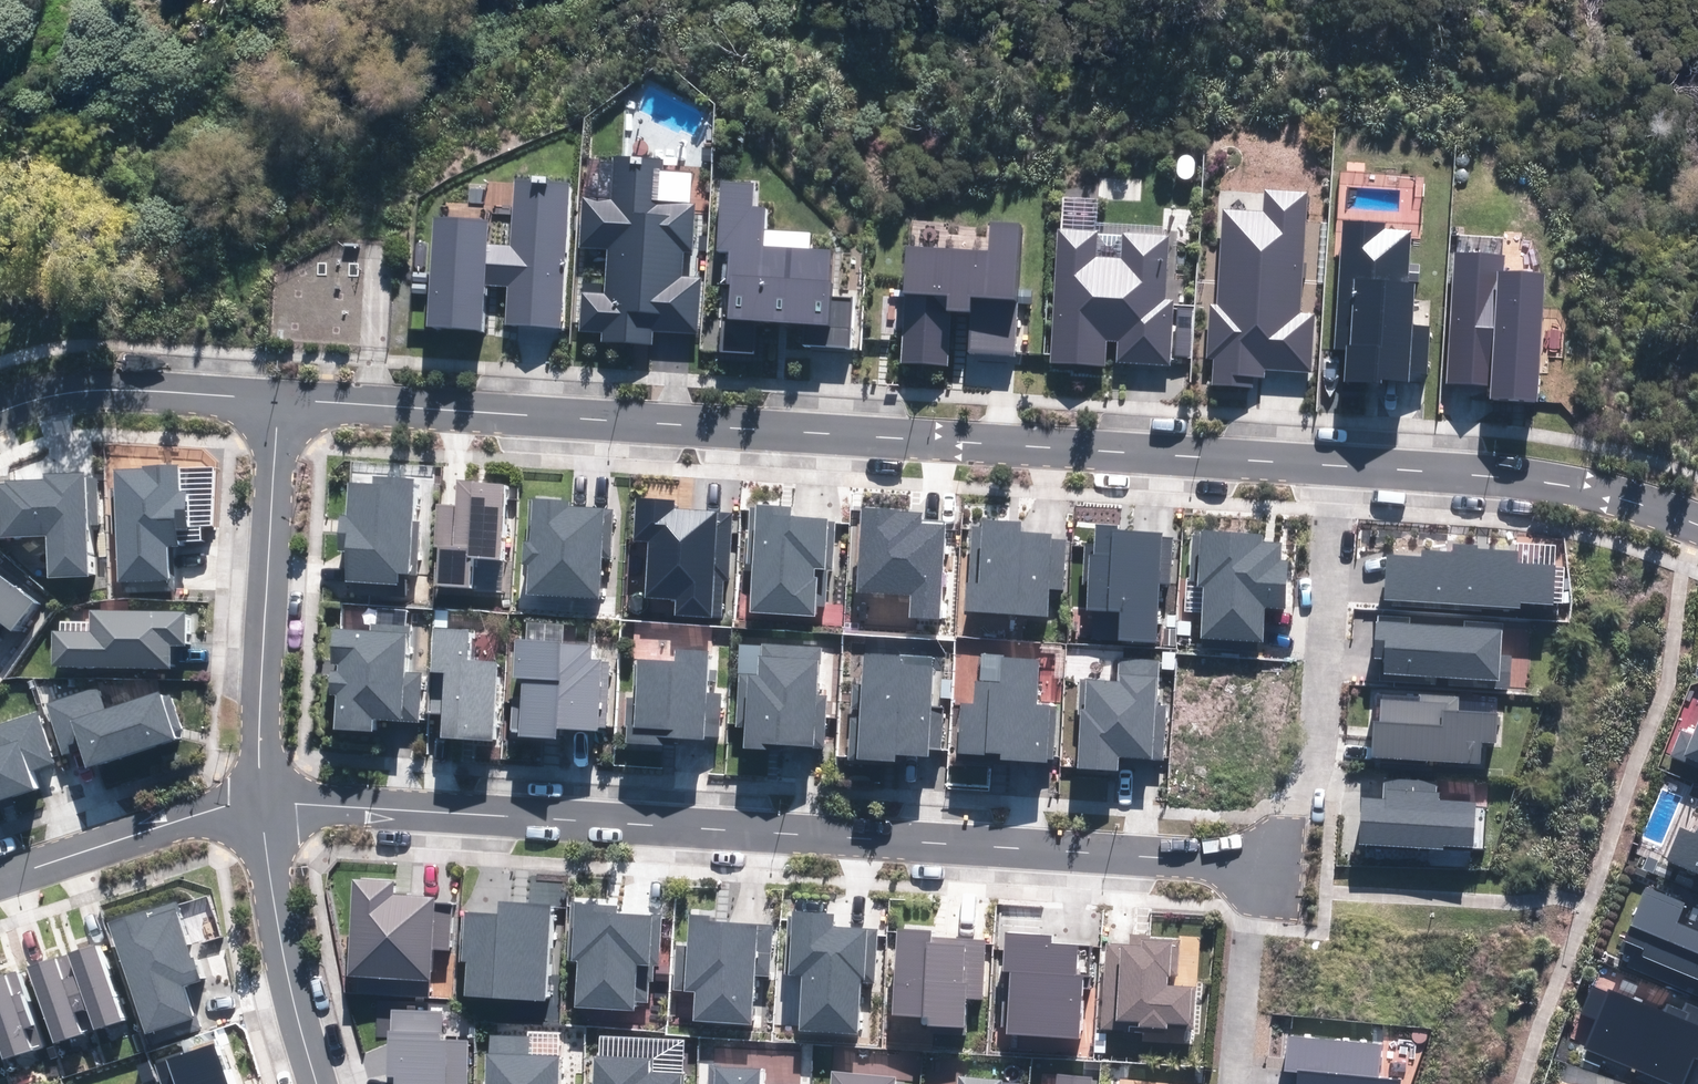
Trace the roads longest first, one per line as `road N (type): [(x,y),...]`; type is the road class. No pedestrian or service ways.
road 1 (residential): [(1340,462),(279,398)]
road 2 (residential): [(1267,866),(261,802)]
road 3 (residential): [(1267,866),(1317,762),(1340,462)]
road 4 (residential): [(261,802),(279,398)]
road 5 (residential): [(1340,462),(1497,468),(1697,522)]
road 6 (residential): [(319,1083),(261,802)]
road 7 (residential): [(279,398),(97,384),(0,405)]
road 8 (residential): [(261,802),(233,802),(0,872)]
road 9 (residential): [(1235,1083),(1252,923),(1267,866)]

